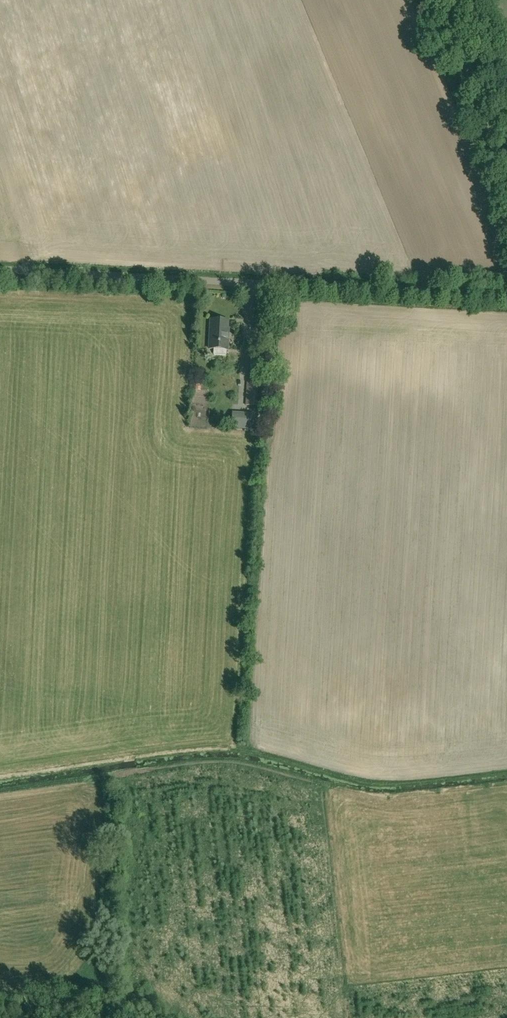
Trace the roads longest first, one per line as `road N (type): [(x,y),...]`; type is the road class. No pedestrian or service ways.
road 1 (unclassified): [(506,297),(0,270)]

